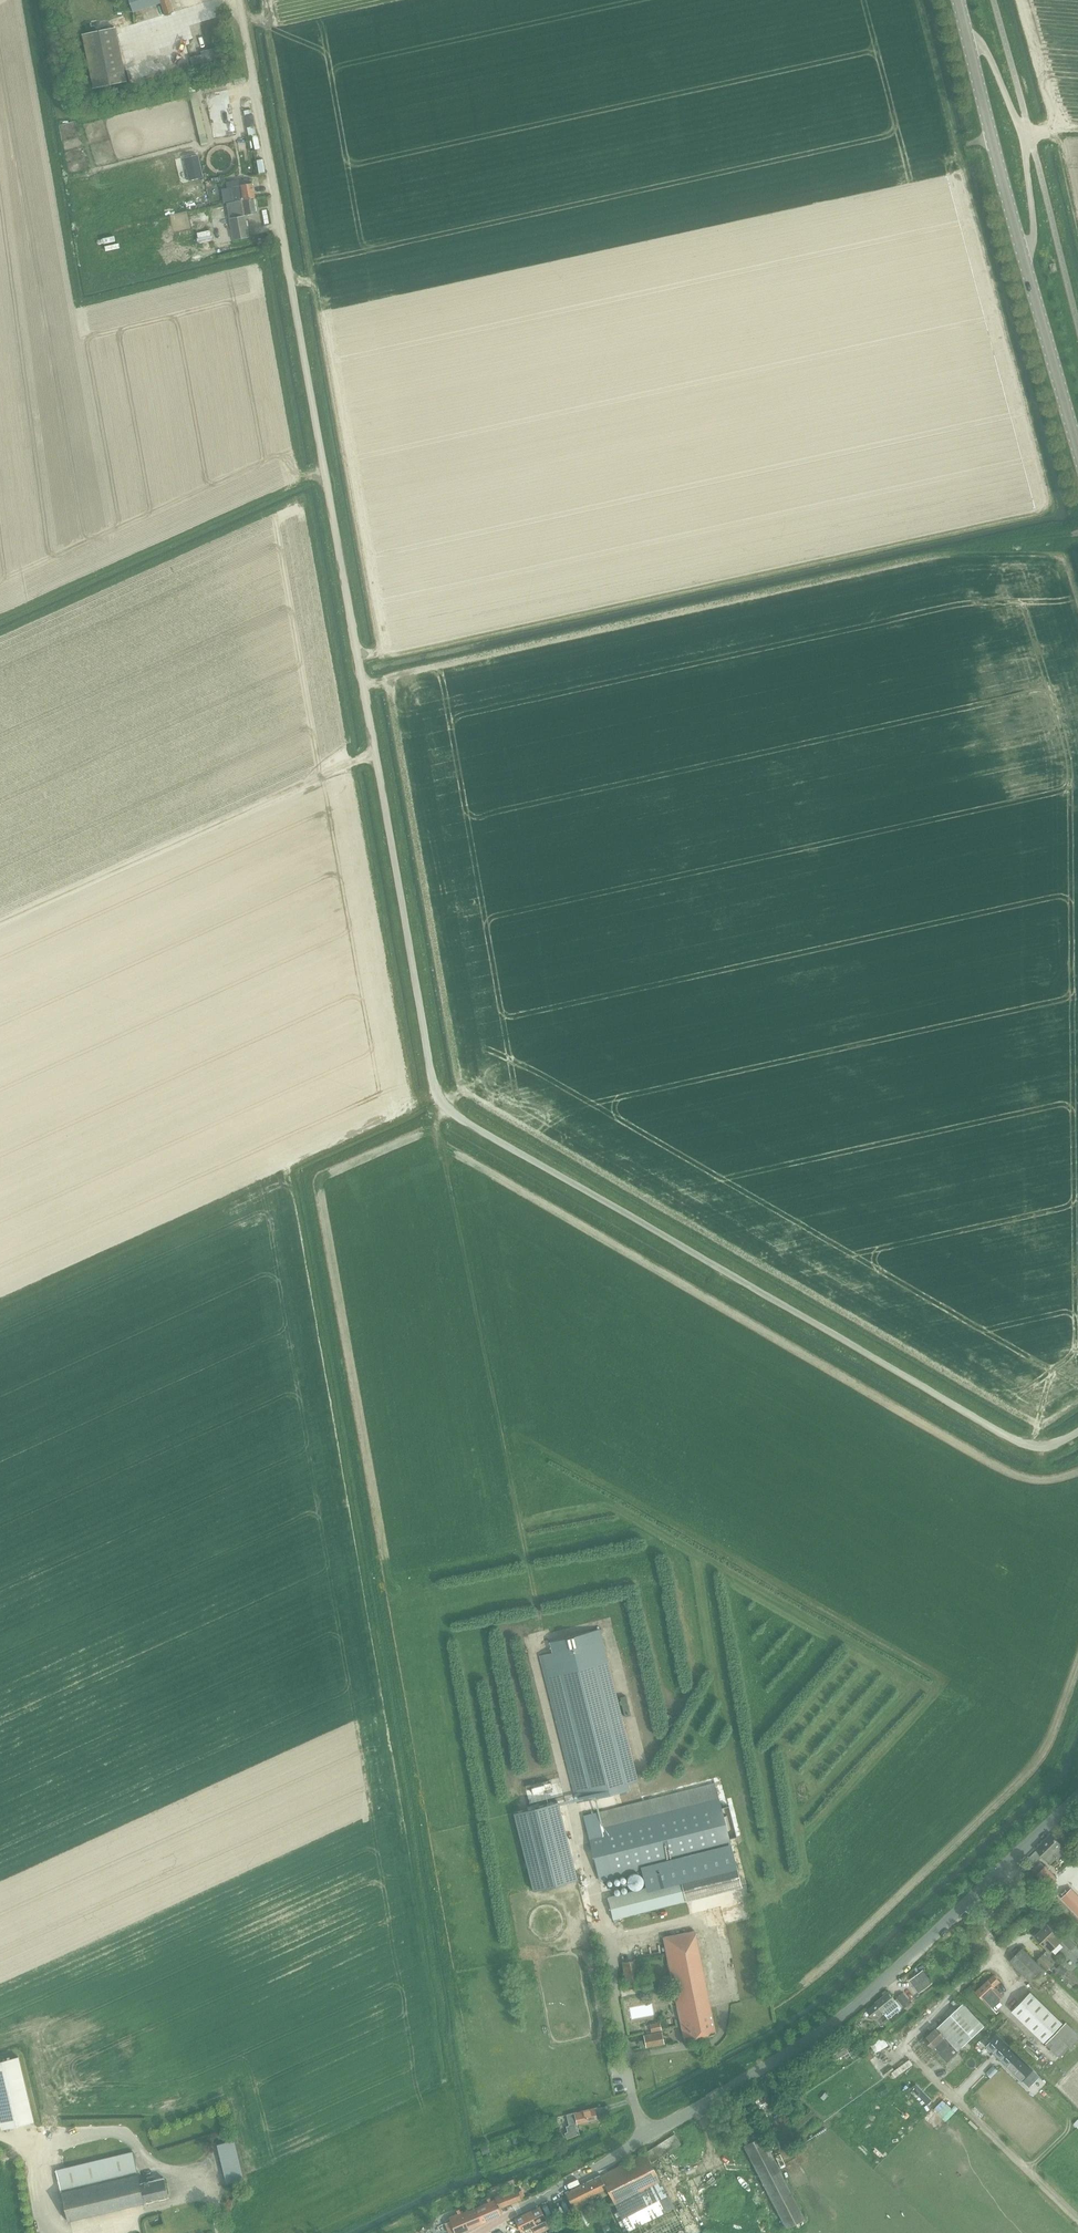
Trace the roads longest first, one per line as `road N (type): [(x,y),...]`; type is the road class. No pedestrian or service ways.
road 1 (unclassified): [(1077,1435),(1045,1448),(1016,1441),(438,1107),(239,0)]
road 2 (track): [(718,2007),(713,1916),(603,1939),(438,1107)]
road 3 (tertiary): [(480,2232),(850,2011),(1077,1800)]
road 4 (secondary): [(1077,449),(959,0)]
road 5 (track): [(0,923),(376,753)]

